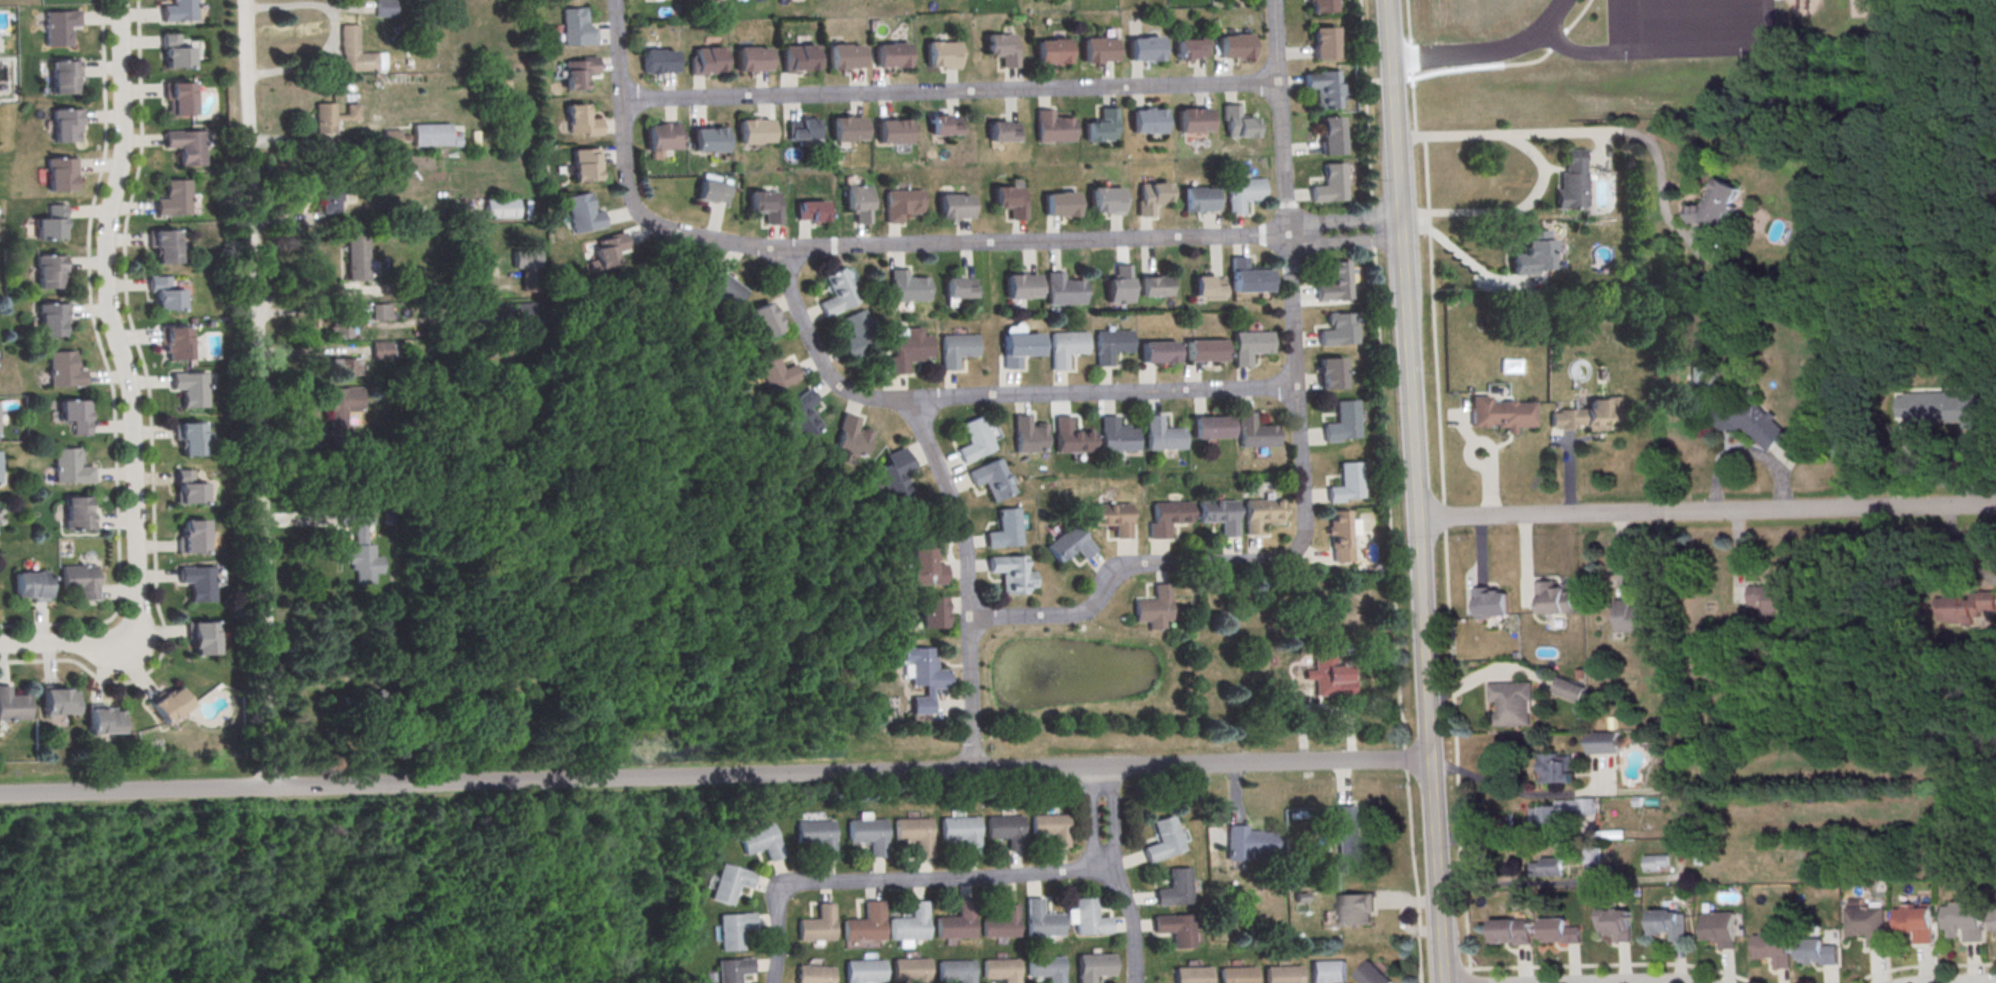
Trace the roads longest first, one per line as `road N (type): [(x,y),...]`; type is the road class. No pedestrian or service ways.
road 1 (residential): [(1433,758),(0,794)]
road 2 (tertiary): [(1445,982),(1389,0)]
road 3 (residential): [(266,787),(240,0)]
road 4 (residential): [(1277,83),(619,100)]
road 5 (residential): [(128,652),(138,629),(132,405),(107,264),(125,130),(120,0)]
road 6 (residential): [(1271,0),(1302,536),(1275,560),(1220,562)]
road 7 (residential): [(1403,228),(790,247)]
road 8 (residential): [(1420,517),(1995,504)]
road 9 (residential): [(910,398),(1294,388)]
road 10 (residential): [(910,398),(960,528),(970,770)]
road 11 (residential): [(790,247),(740,246),(656,227),(634,211),(624,187),(614,0)]
road 12 (residential): [(1102,873),(802,883),(780,895)]
road 13 (residential): [(966,618),(1079,613),(1115,568),(1220,562)]
road 14 (residential): [(790,247),(784,284),(824,372),(860,397),(910,398)]
road 15 (residential): [(0,644),(77,641),(128,652)]
road 16 (residential): [(1102,873),(1120,889),(1129,914),(1133,982)]

